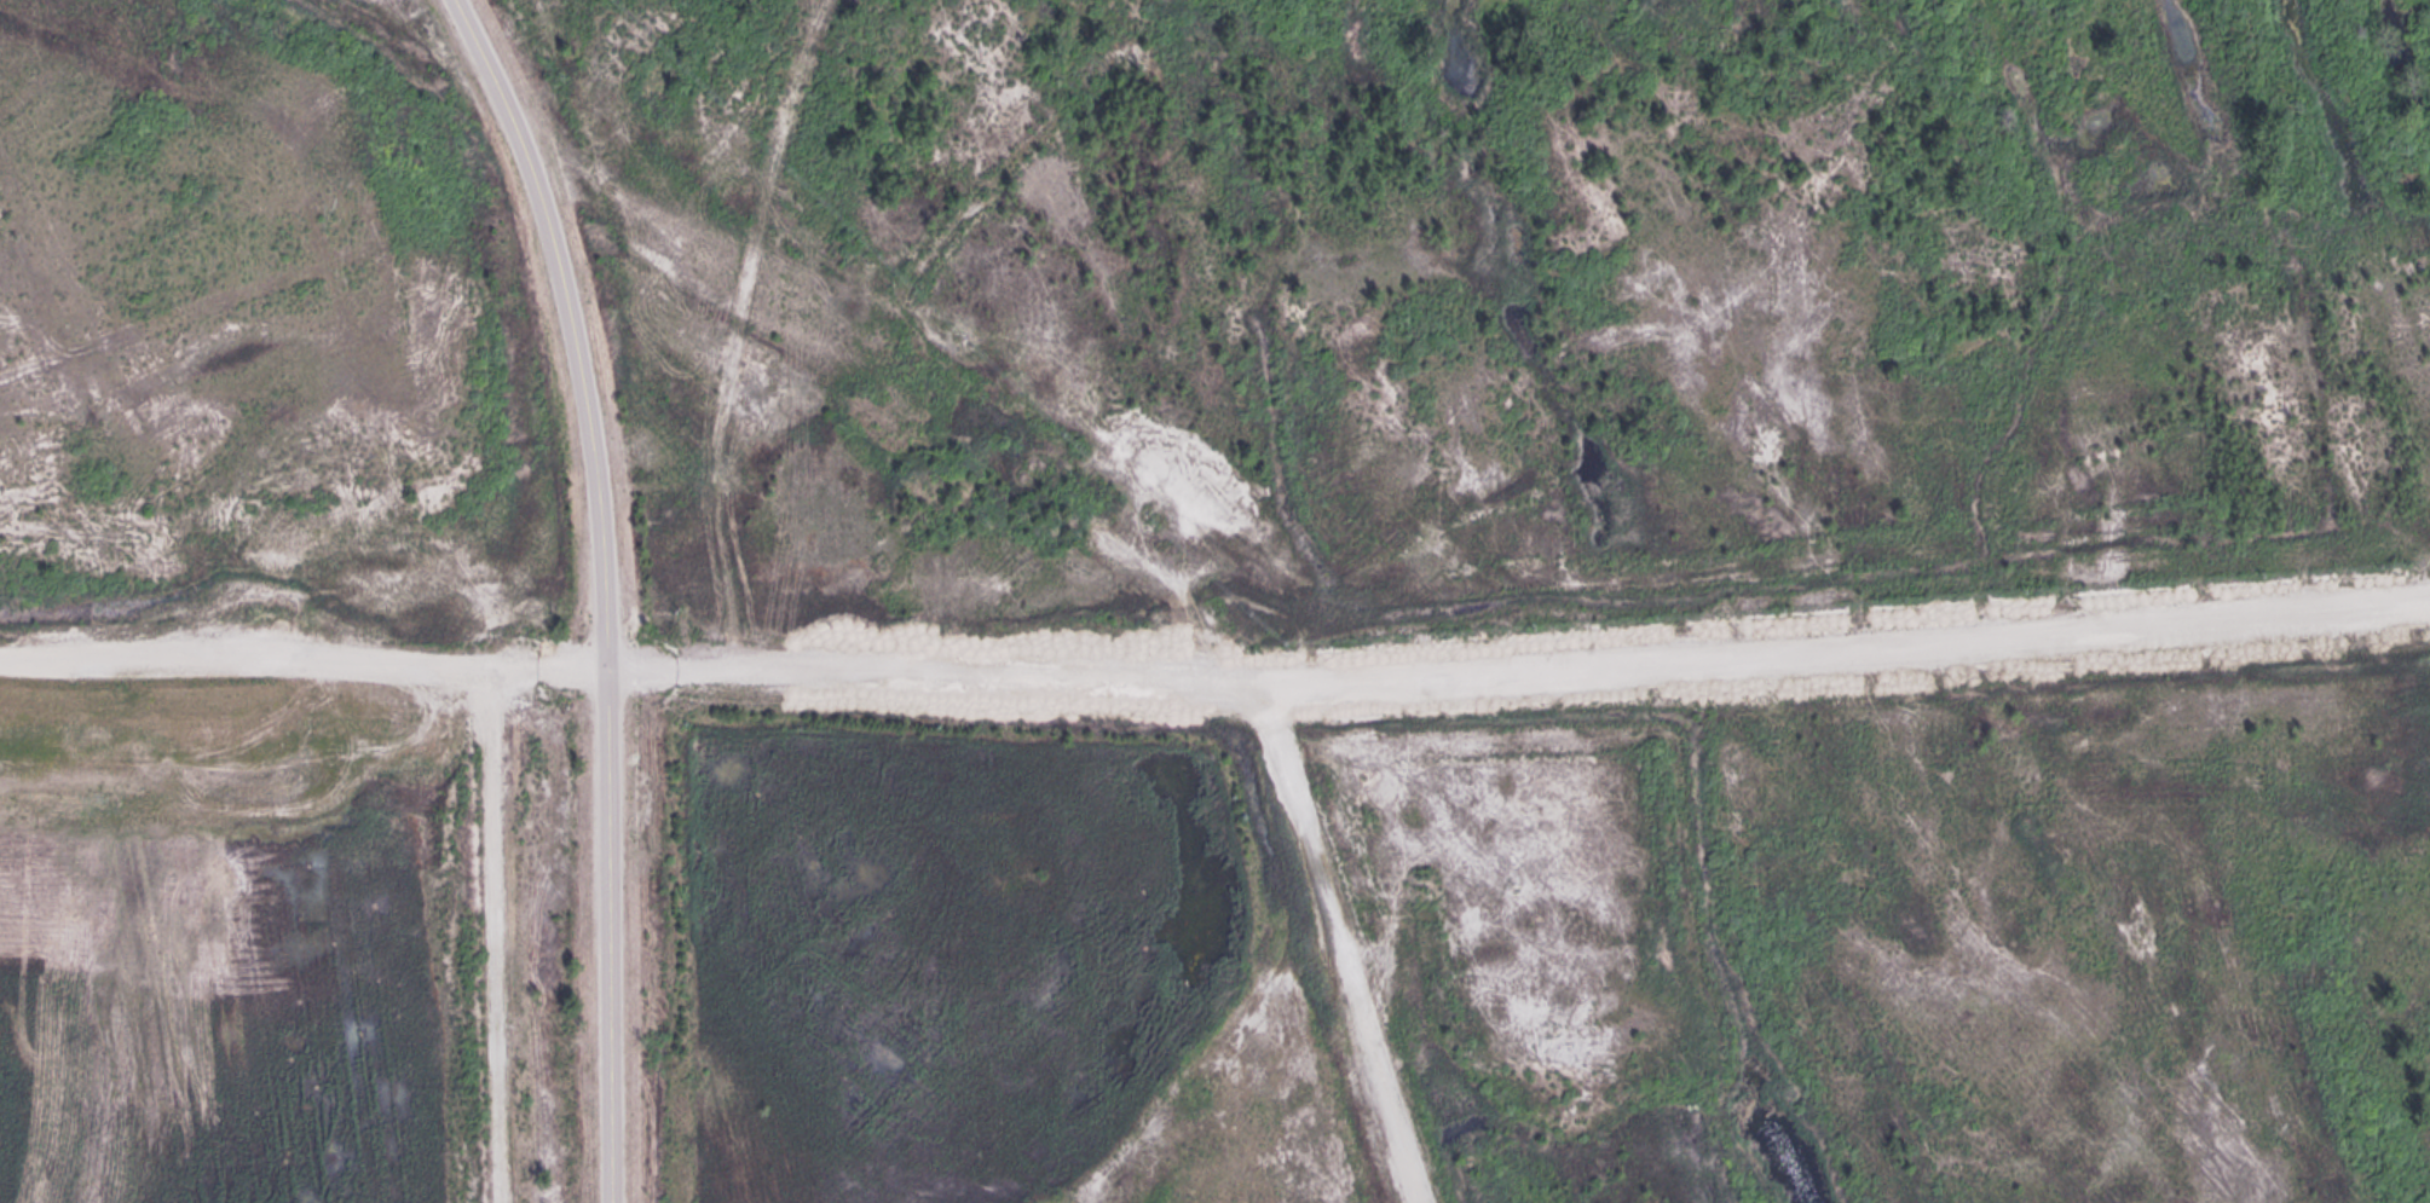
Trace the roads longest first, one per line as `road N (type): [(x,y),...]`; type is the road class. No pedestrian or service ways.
road 1 (residential): [(456,0),(537,185),(602,497),(614,1202)]

